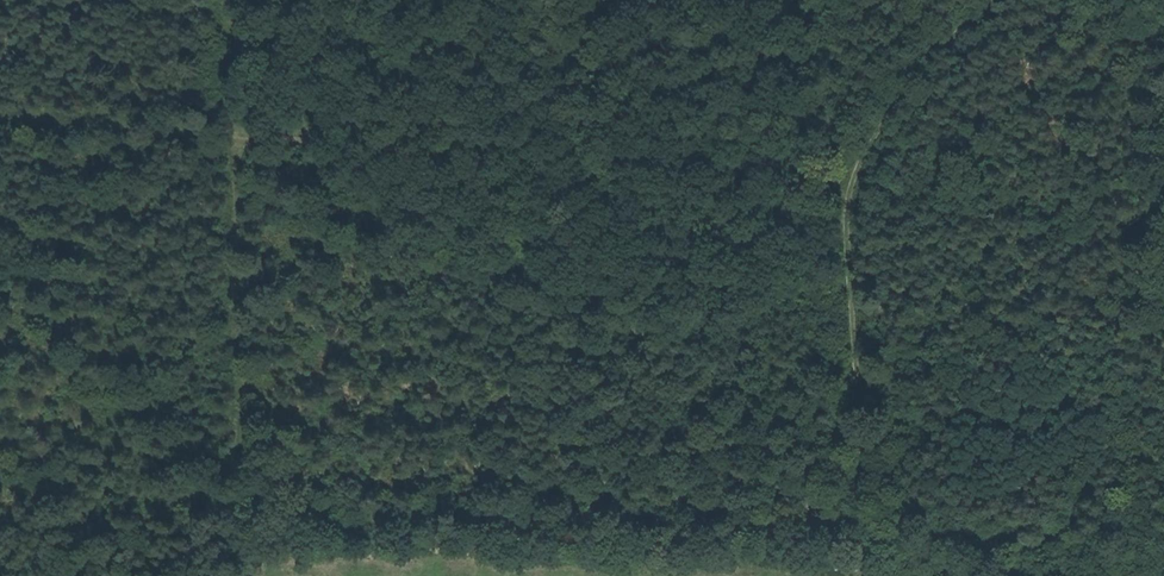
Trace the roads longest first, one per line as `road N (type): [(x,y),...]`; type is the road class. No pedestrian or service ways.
road 1 (track): [(995,0),(925,67),(855,178),(848,249),(870,575)]
road 2 (track): [(235,133),(855,178)]
road 3 (track): [(243,575),(229,0)]
road 4 (track): [(235,133),(0,118)]

